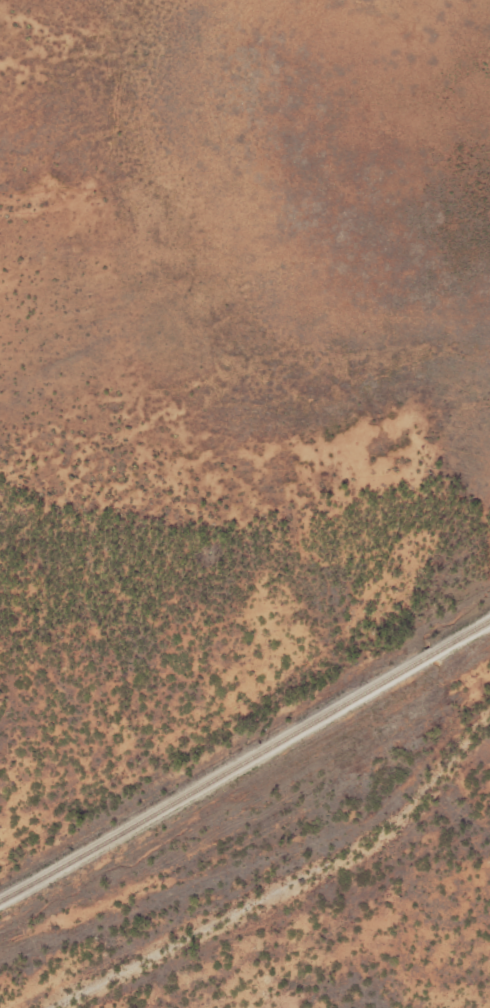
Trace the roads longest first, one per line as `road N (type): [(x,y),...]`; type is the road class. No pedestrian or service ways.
road 1 (track): [(46,1007),(388,825),(489,713)]

